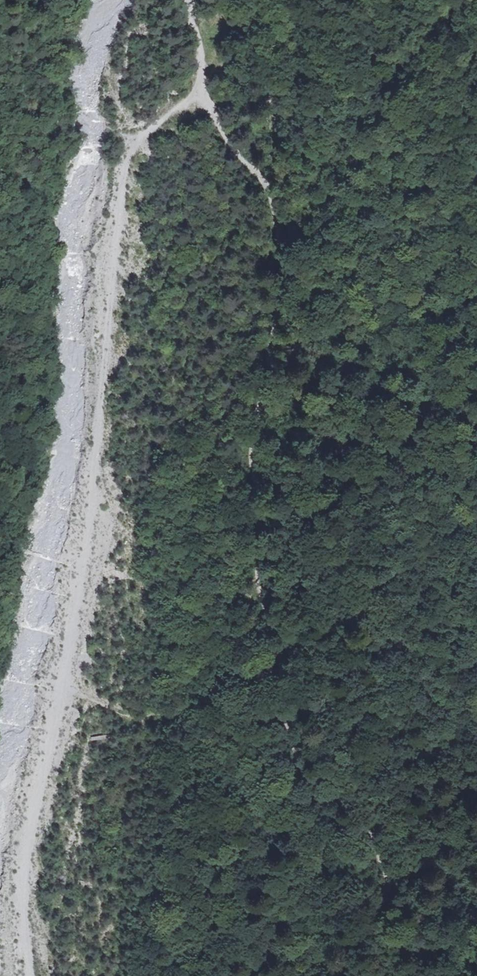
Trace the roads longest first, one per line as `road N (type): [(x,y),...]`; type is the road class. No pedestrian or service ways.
road 1 (track): [(188,0),(199,96),(269,197),(274,327),(251,470),(278,715),(297,773),(326,808),(363,832),(382,867),(381,922),(350,941),(335,975)]
road 2 (track): [(199,96),(158,122),(125,158),(81,577)]
road 3 (track): [(60,686),(135,718),(164,717),(184,703),(219,710),(241,728),(270,791),(301,827),(334,846),(372,850)]
road 4 (track): [(31,975),(24,868),(60,686)]

